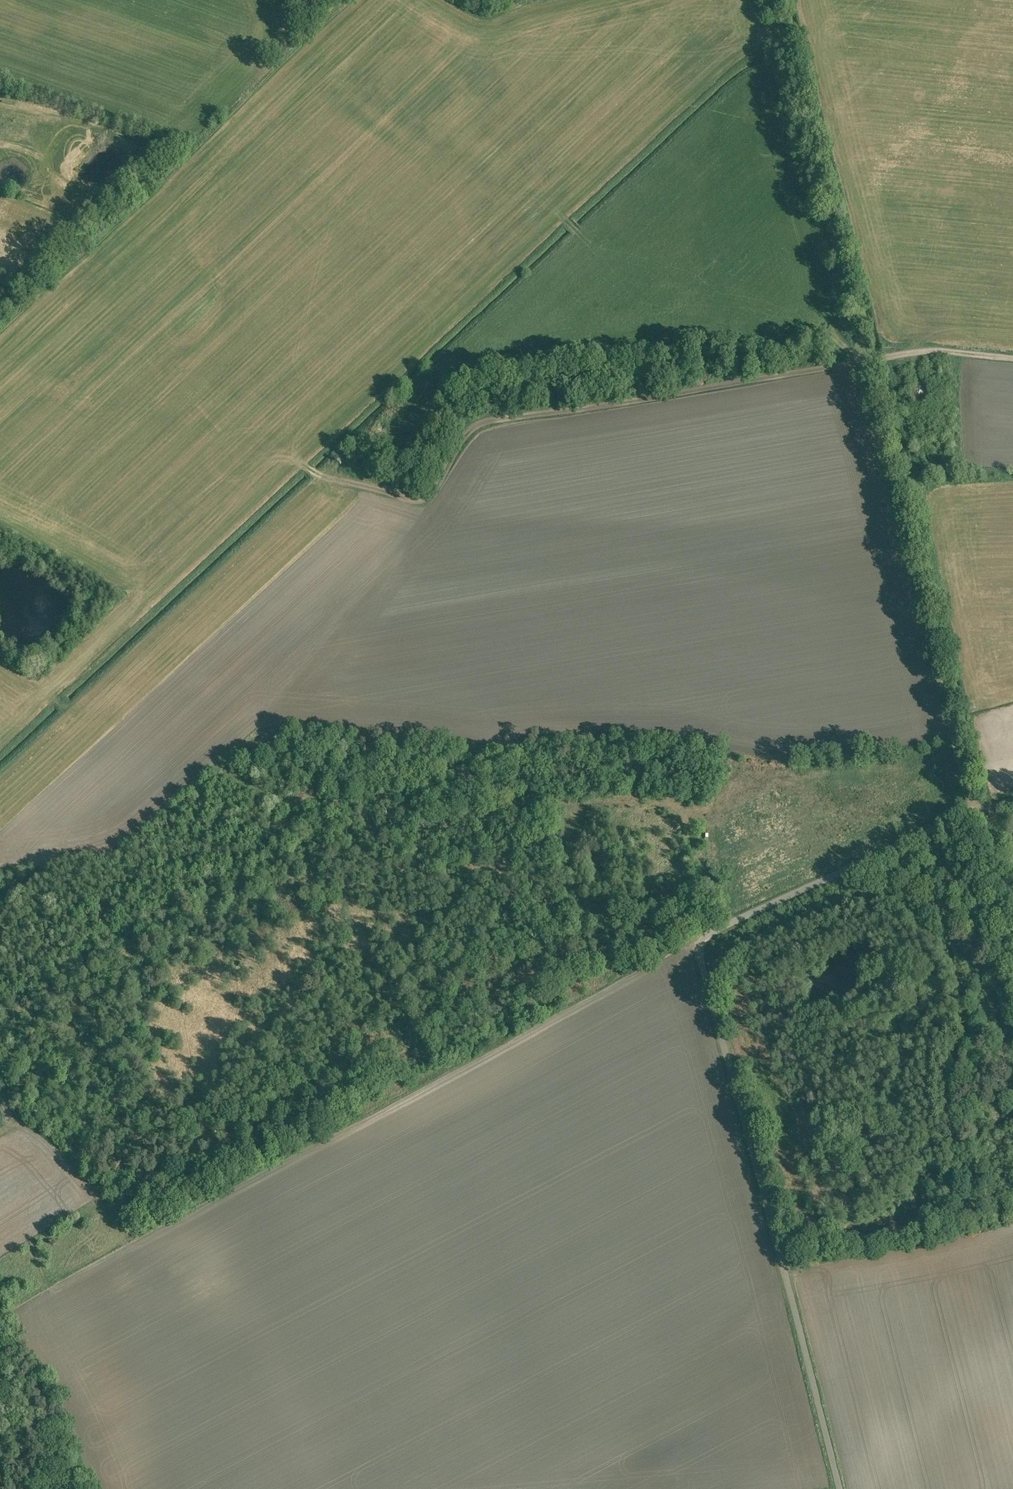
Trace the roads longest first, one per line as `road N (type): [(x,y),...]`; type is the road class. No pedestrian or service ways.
road 1 (unclassified): [(1012,801),(937,829),(701,944),(839,1488)]
road 2 (track): [(1012,950),(865,362),(1012,362)]

